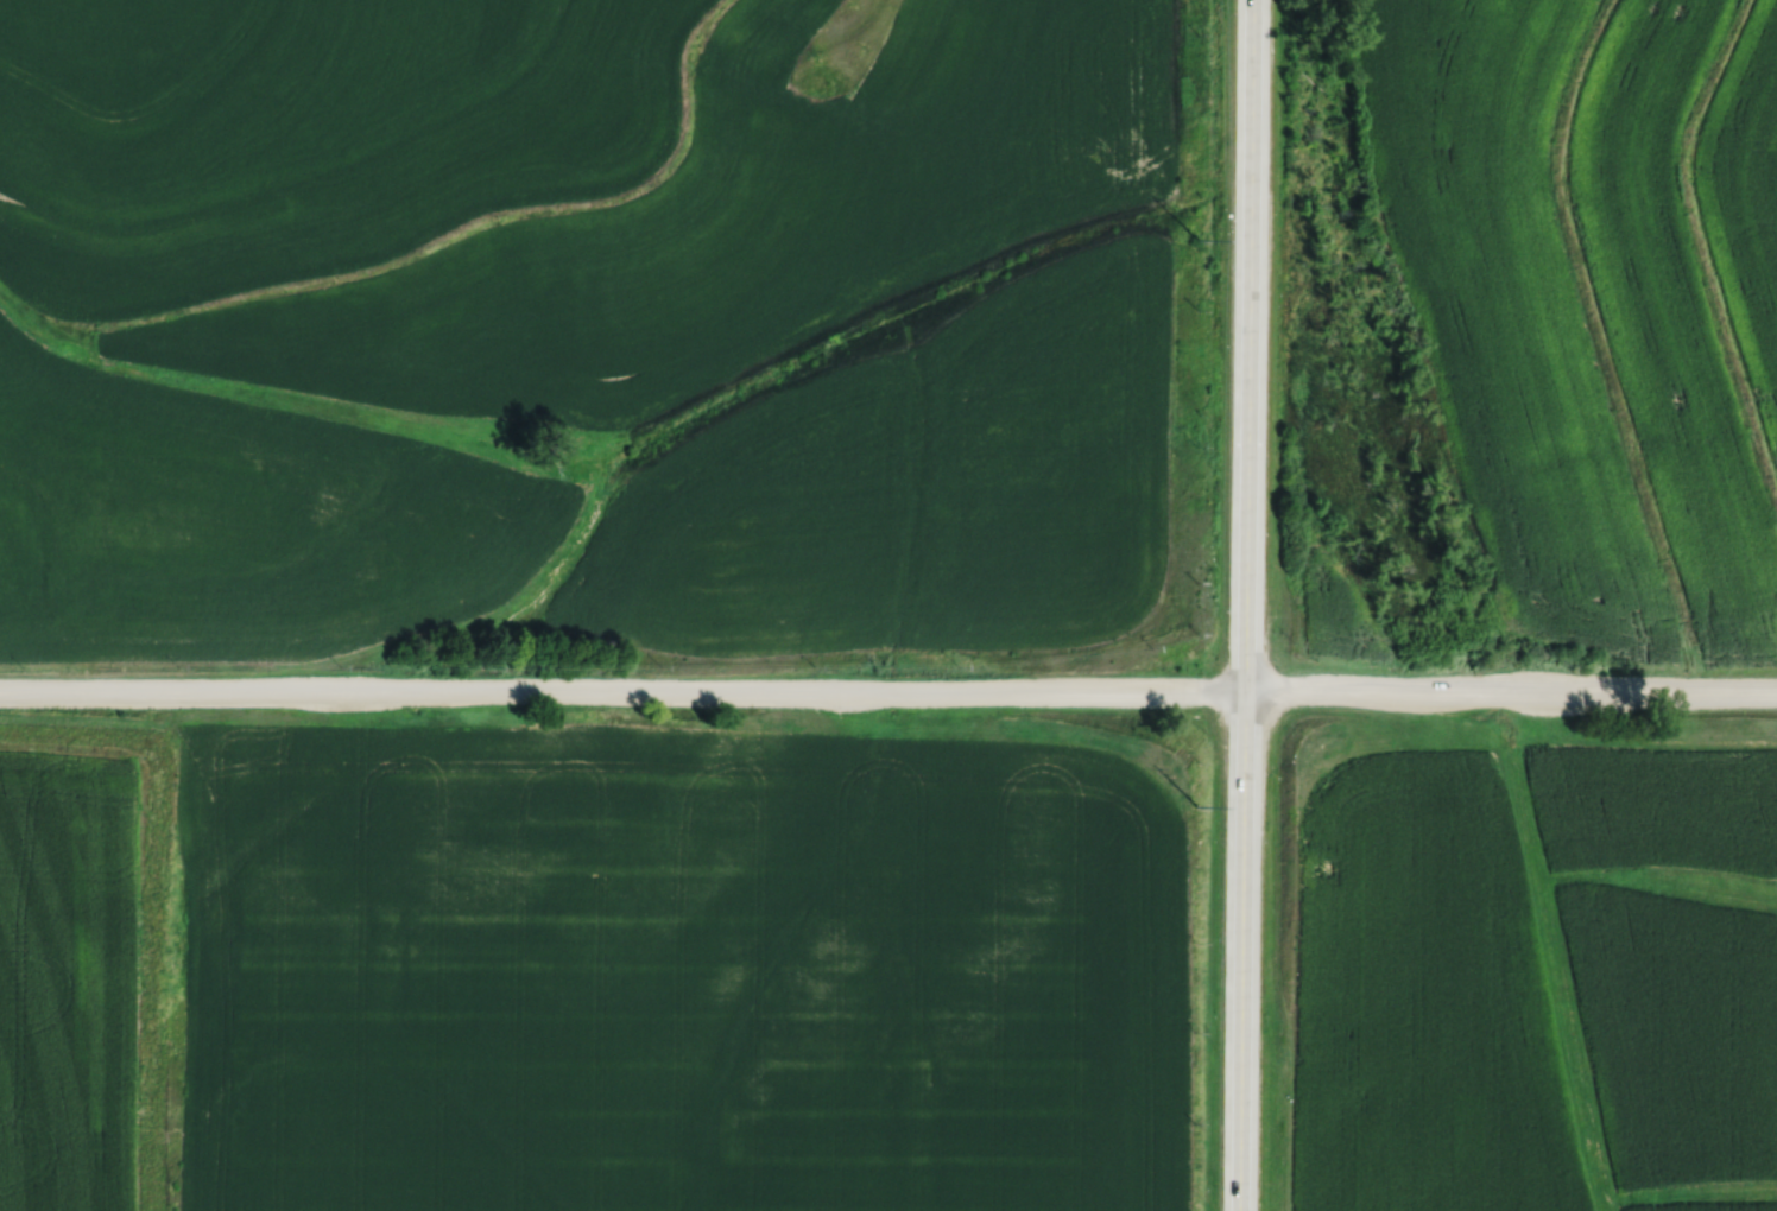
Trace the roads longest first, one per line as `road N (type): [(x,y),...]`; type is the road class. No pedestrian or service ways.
road 1 (tertiary): [(1776,690),(0,690)]
road 2 (secondary): [(1239,1210),(1251,0)]

